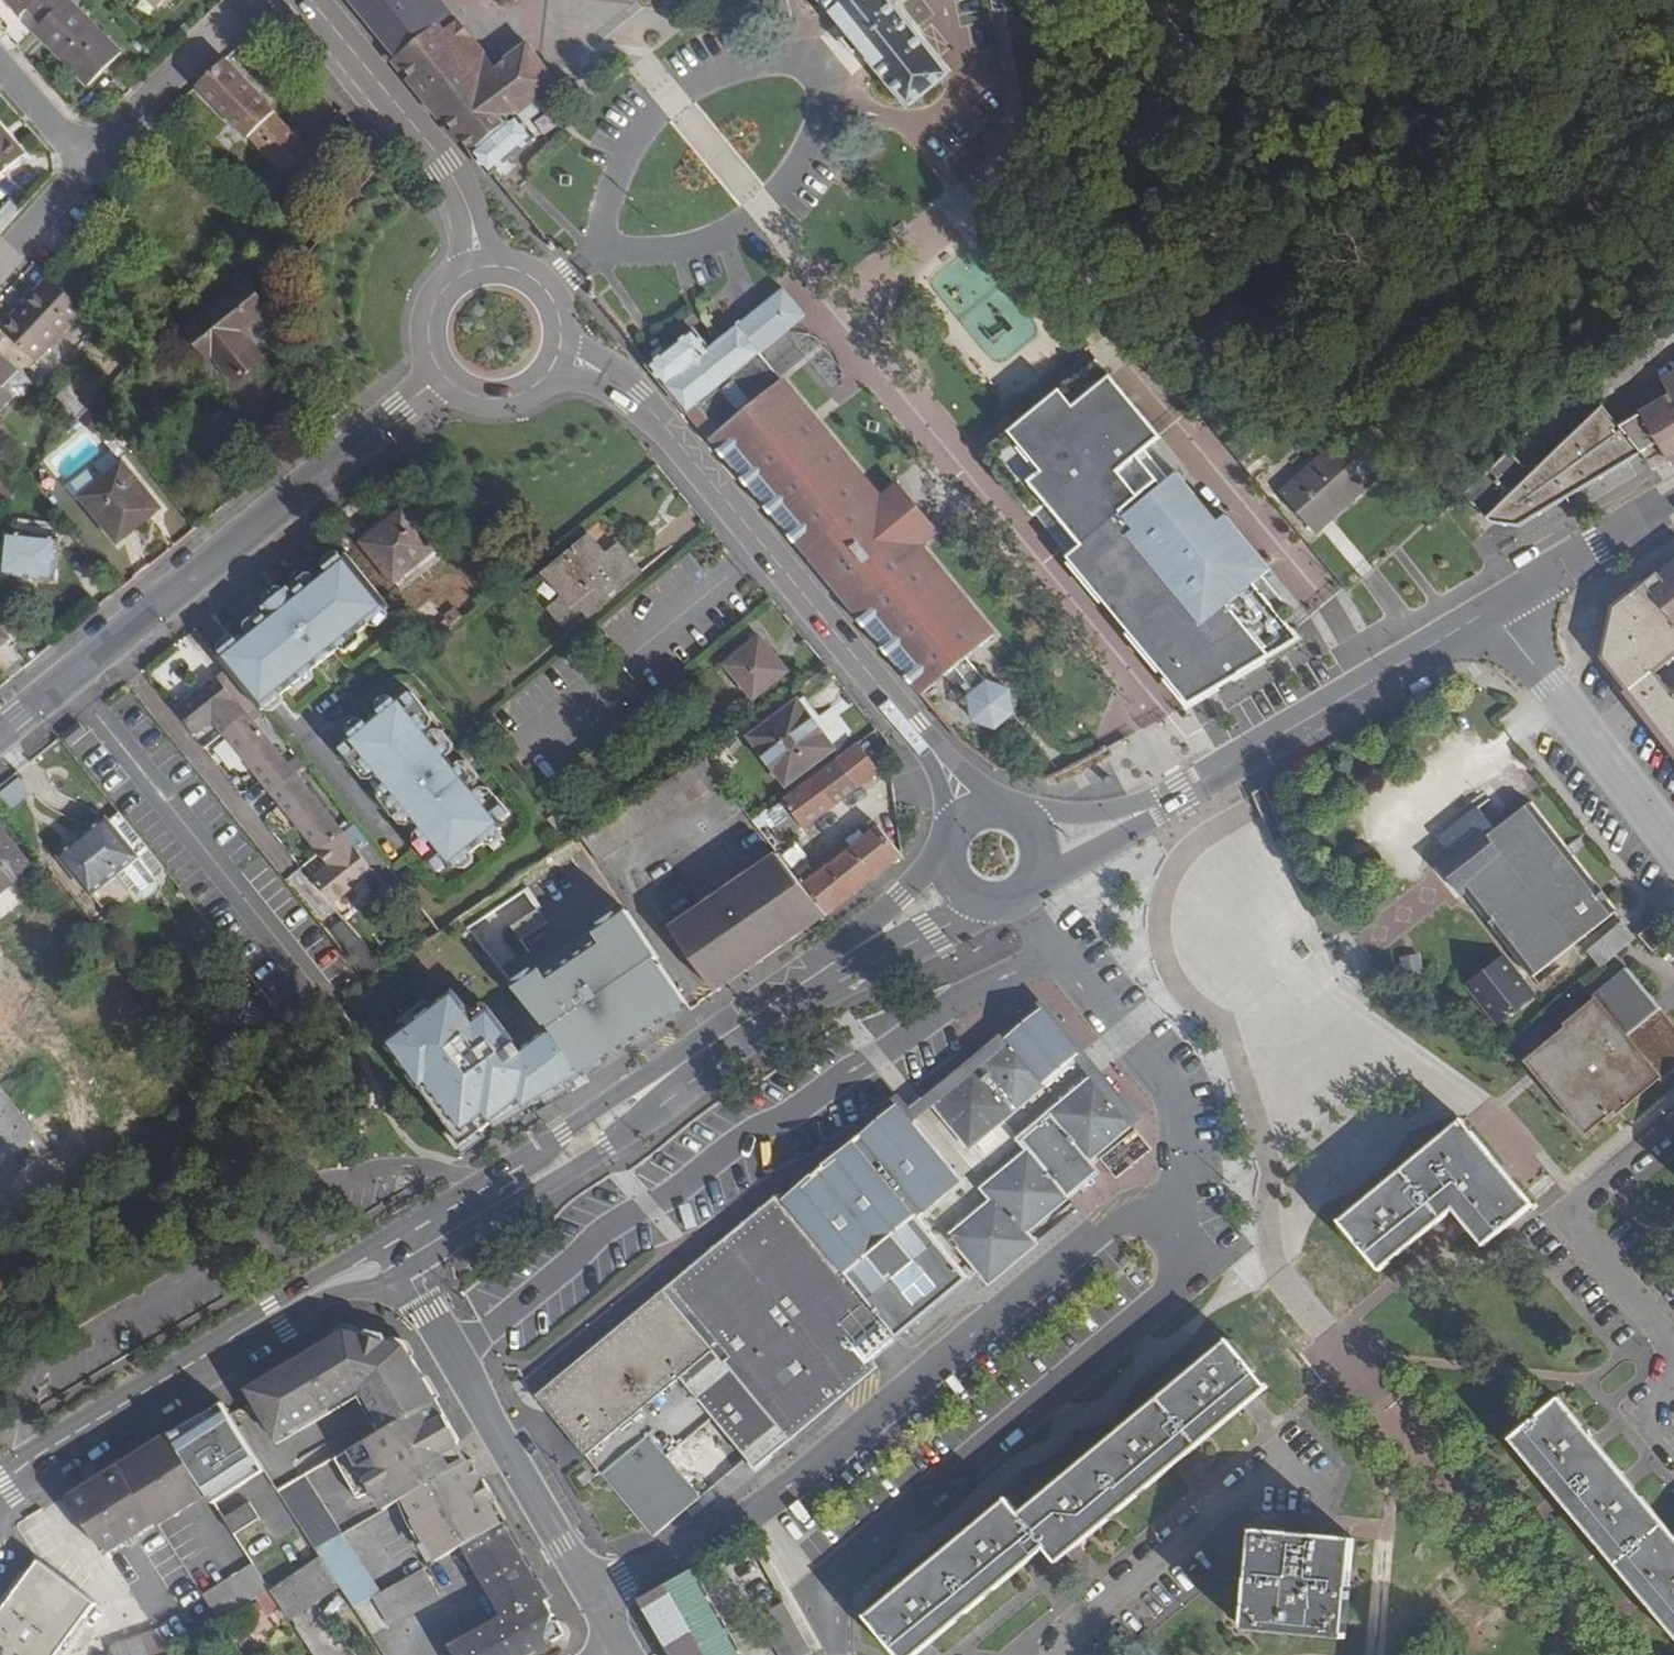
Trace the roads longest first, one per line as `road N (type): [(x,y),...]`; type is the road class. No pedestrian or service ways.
road 1 (tertiary): [(388,1247),(581,1134),(944,890)]
road 2 (residential): [(560,356),(615,380),(646,407),(967,801)]
road 3 (tertiary): [(0,732),(444,378)]
road 4 (tertiary): [(1053,842),(1183,792),(1492,609)]
road 5 (tertiary): [(621,1647),(388,1247)]
road 6 (tertiary): [(1,1484),(388,1247)]
road 7 (tertiary): [(300,0),(440,170),(469,212),(485,264)]
road 8 (residential): [(1673,849),(1492,609)]
road 9 (residential): [(97,165),(255,0)]
road 10 (tertiary): [(1492,609),(1673,504)]
road 11 (tertiary): [(944,890),(975,913),(1011,913),(1050,878),(1053,842)]
road 12 (residential): [(97,165),(0,53)]
road 13 (tertiary): [(485,264),(447,283),(434,299),(427,340),(444,378)]
road 14 (tertiary): [(560,356),(564,335),(553,295),(523,269),(485,264)]
road 15 (residential): [(0,266),(97,165)]
road 16 (tertiary): [(444,378),(485,400),(508,400),(530,391),(560,356)]

